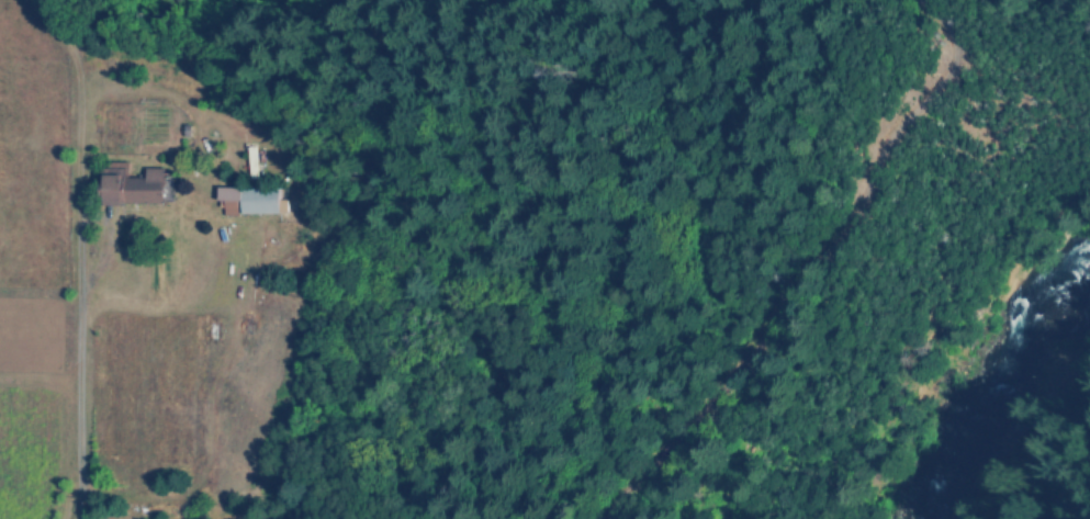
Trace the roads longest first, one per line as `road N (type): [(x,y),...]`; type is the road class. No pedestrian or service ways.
road 1 (residential): [(637,518),(935,131),(935,0)]

